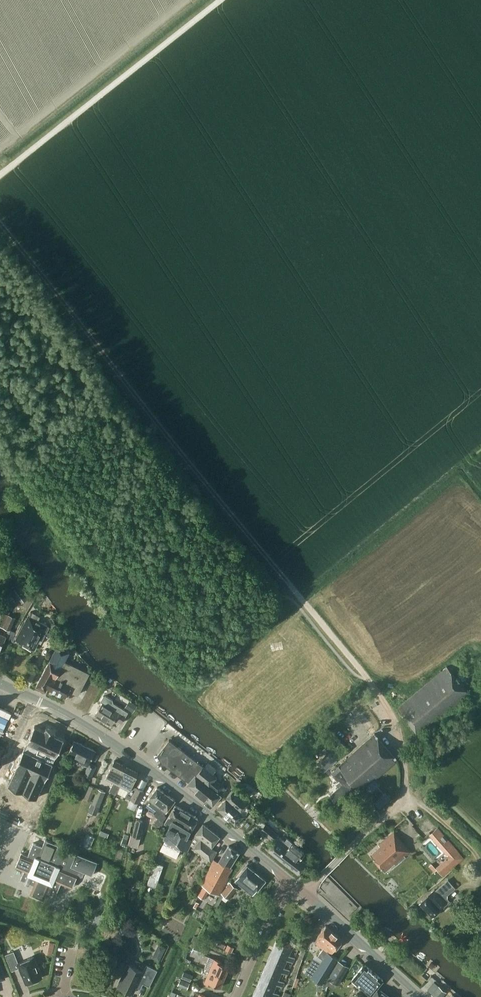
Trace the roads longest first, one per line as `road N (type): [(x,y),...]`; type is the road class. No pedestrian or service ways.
road 1 (track): [(369,680),(0,220)]
road 2 (track): [(0,449),(90,581),(188,685),(301,600)]
road 3 (tertiary): [(290,881),(100,734),(0,684)]
road 4 (unclassified): [(0,174),(221,0)]
road 5 (unclassified): [(306,893),(401,803),(403,765),(391,712)]
road 6 (tertiary): [(418,996),(306,893)]
road 7 (track): [(90,581),(208,488)]
road 8 (residential): [(290,881),(235,996)]

